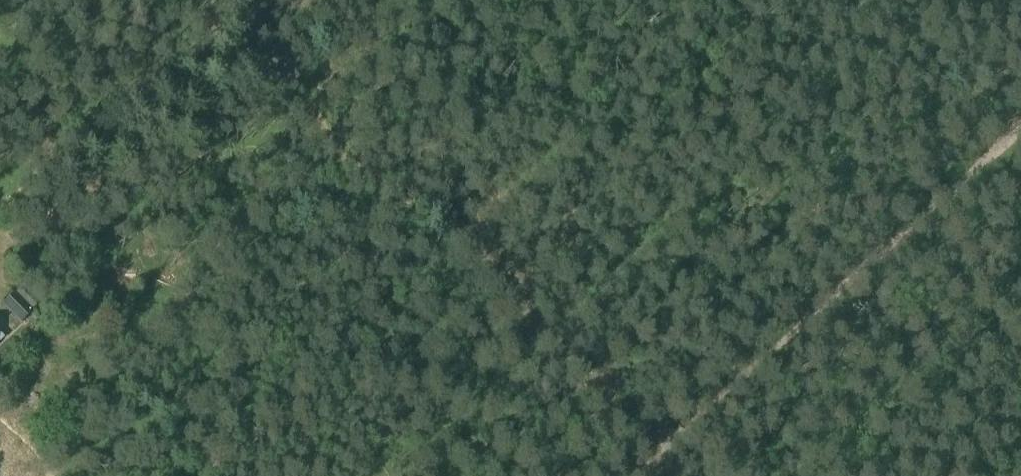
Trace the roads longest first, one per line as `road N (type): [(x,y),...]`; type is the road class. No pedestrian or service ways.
road 1 (track): [(645,457),(454,256),(327,171),(244,37),(209,0)]
road 2 (track): [(645,457),(1020,107)]
road 3 (track): [(209,0),(162,96),(30,216),(0,258)]

